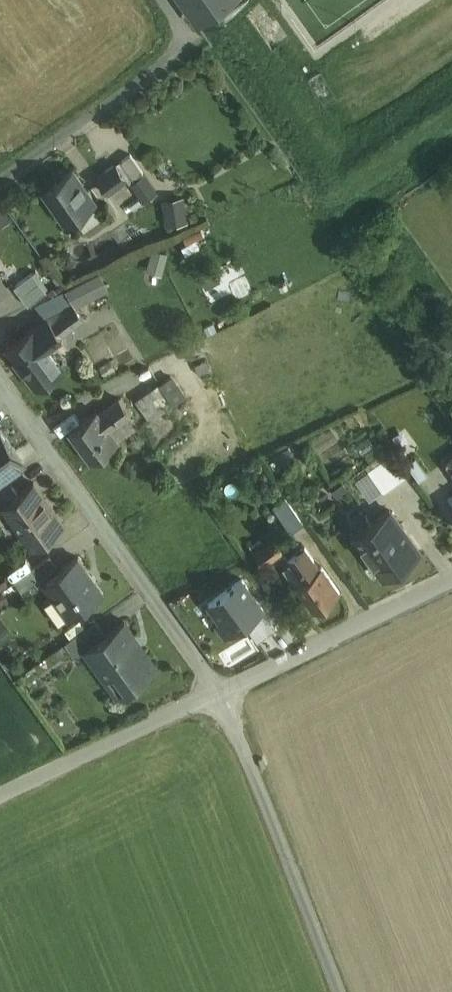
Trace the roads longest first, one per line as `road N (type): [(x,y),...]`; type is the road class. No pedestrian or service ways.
road 1 (residential): [(0,388),(223,694)]
road 2 (residential): [(223,694),(338,991)]
road 3 (residential): [(0,181),(175,57),(187,39),(166,0)]
road 4 (residential): [(223,694),(451,585)]
road 5 (residential): [(0,799),(223,694)]

